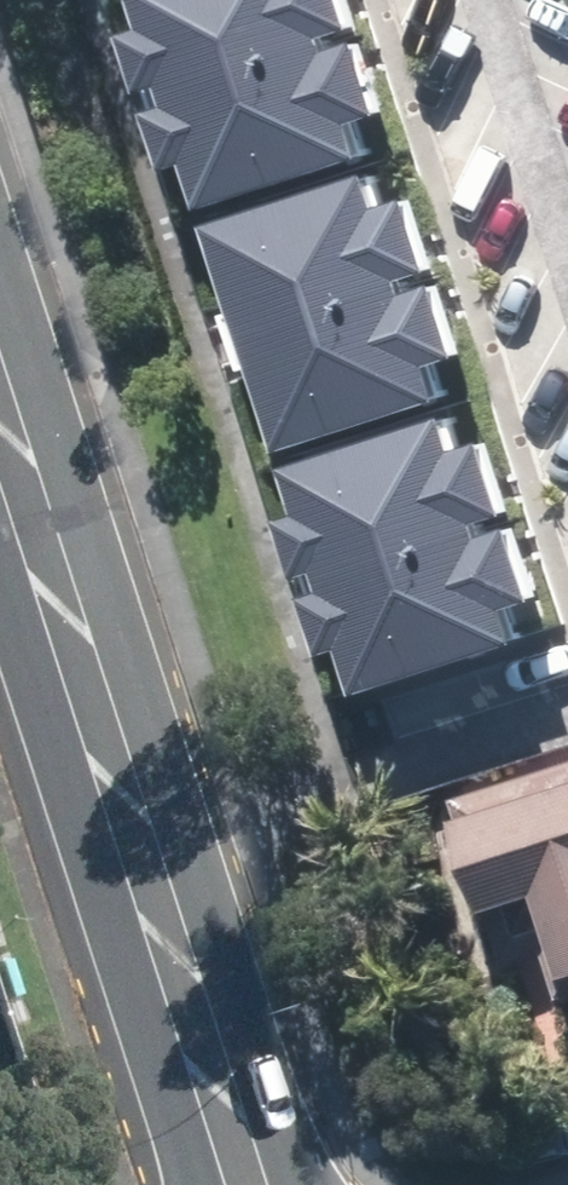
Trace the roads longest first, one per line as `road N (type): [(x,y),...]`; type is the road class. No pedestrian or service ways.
road 1 (residential): [(428,0),(567,469)]
road 2 (residential): [(567,662),(124,816)]
road 3 (primary): [(0,427),(124,816)]
road 4 (primary): [(124,816),(242,1184)]

